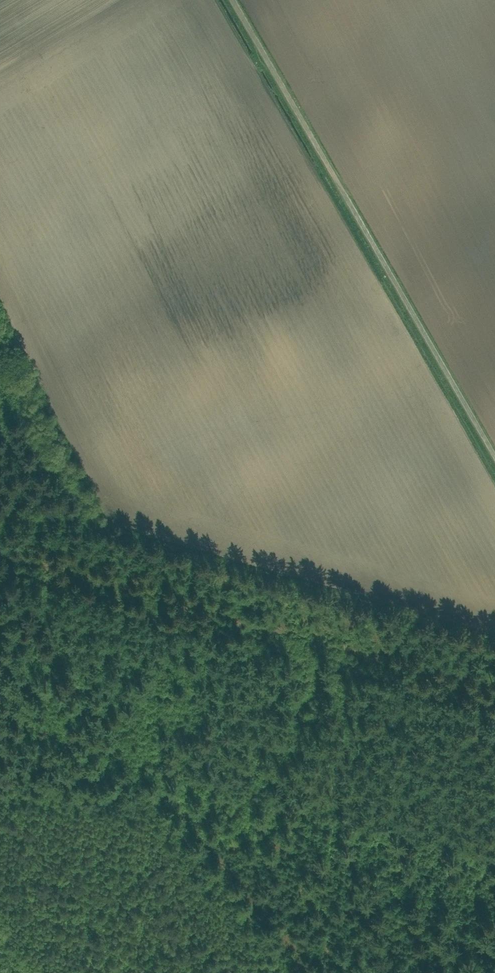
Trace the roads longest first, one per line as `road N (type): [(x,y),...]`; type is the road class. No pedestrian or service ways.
road 1 (track): [(494,452),(235,0)]
road 2 (track): [(494,715),(60,695)]
road 3 (track): [(188,813),(111,729),(60,695),(0,594)]

